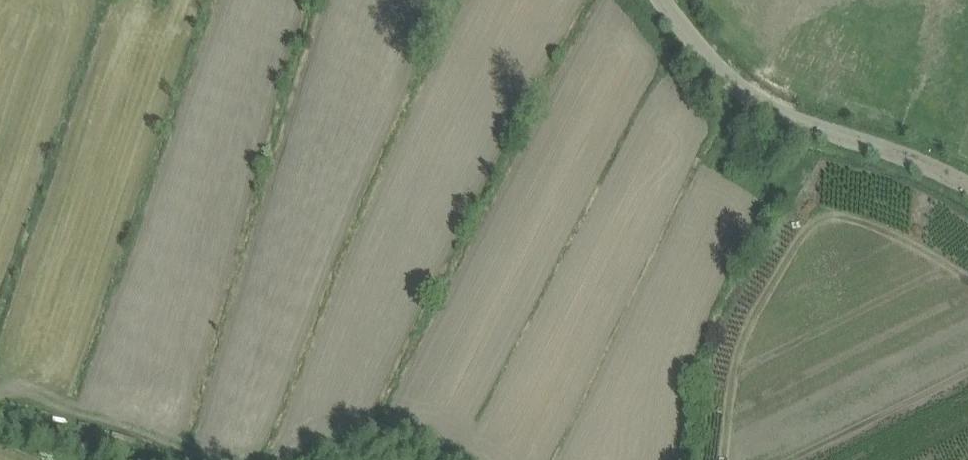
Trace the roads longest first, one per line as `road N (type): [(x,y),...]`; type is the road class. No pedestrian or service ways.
road 1 (unclassified): [(967,184),(749,96),(665,0)]

